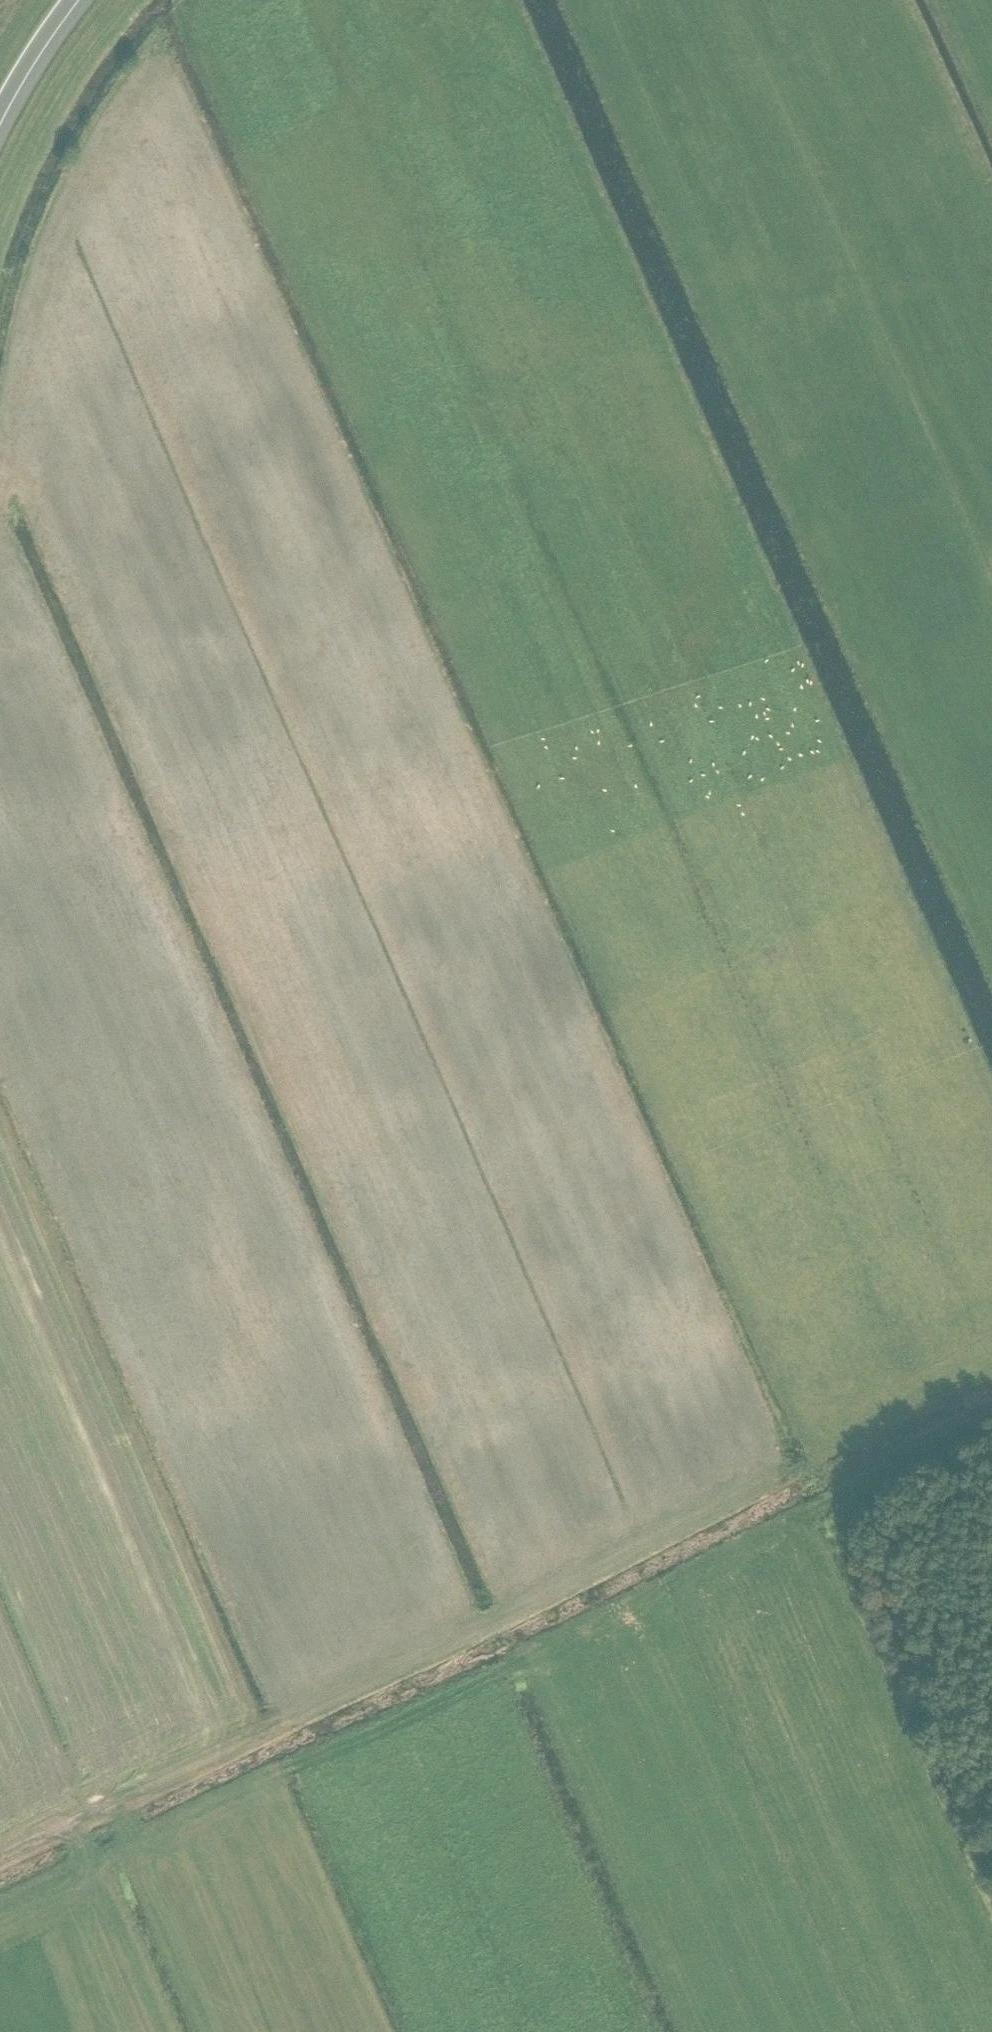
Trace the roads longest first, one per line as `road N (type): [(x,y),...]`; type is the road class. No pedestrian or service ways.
road 1 (motorway): [(0,110),(69,0)]

